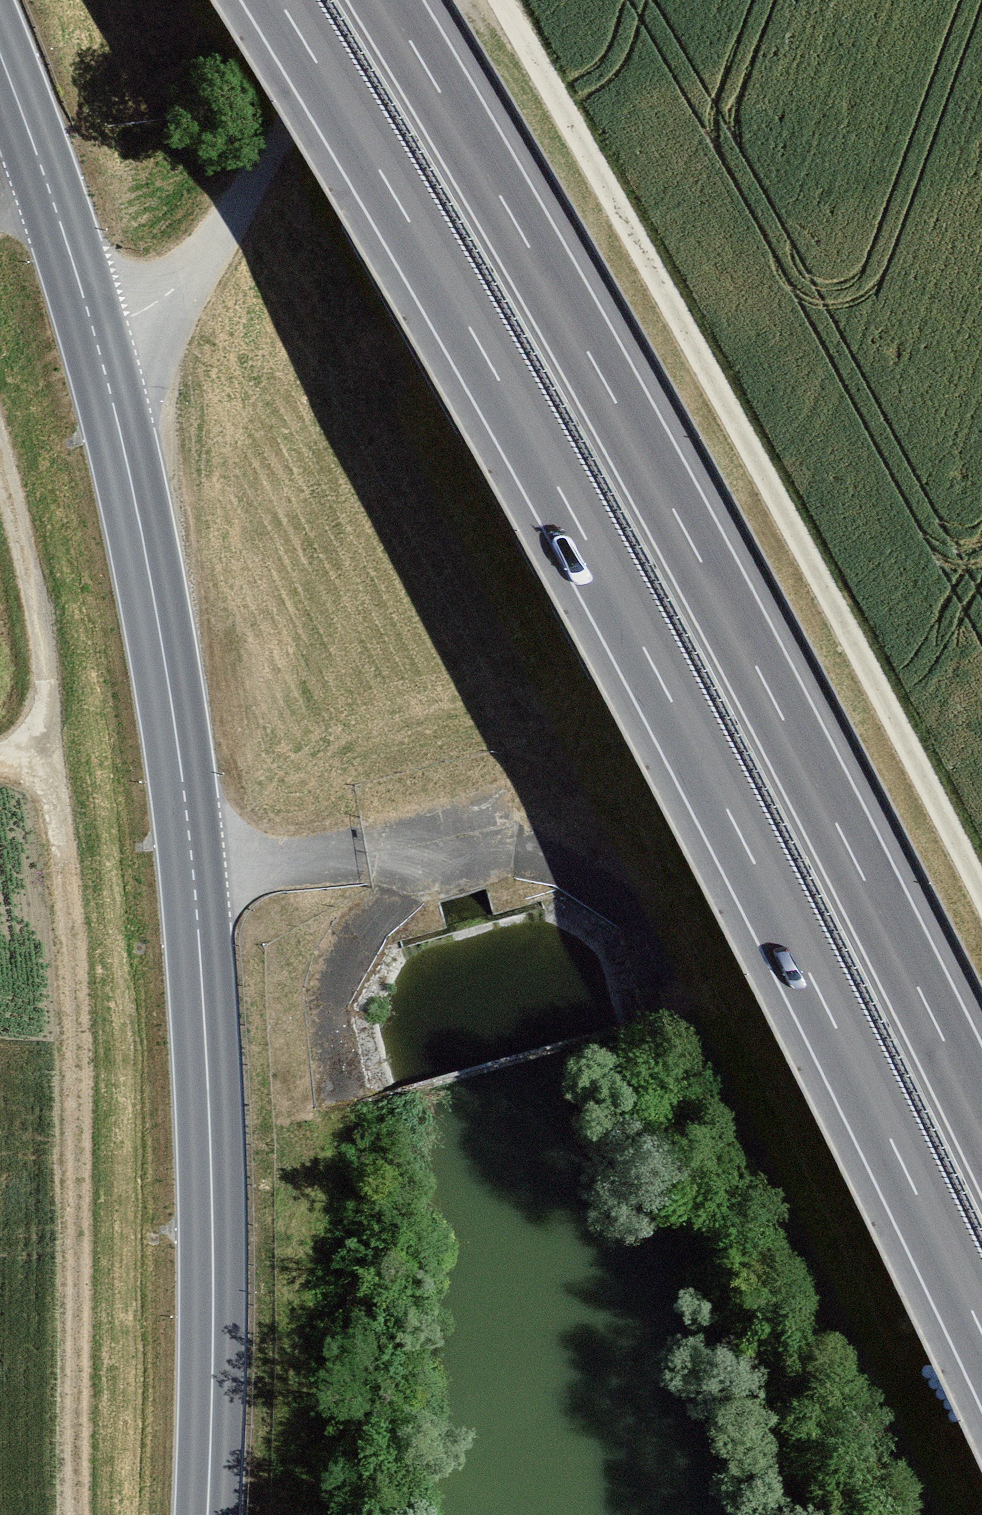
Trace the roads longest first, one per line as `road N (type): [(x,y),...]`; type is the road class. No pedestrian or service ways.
road 1 (motorway): [(279,0),(599,562),(782,918),(981,1334)]
road 2 (secondary): [(0,55),(113,405),(174,716),(207,1061),(213,1280),(208,1514)]
road 3 (motorway): [(981,1120),(680,522),(385,0)]
road 4 (track): [(501,0),(981,890)]
road 5 (track): [(49,768),(67,860),(77,1015),(82,1514)]
road 6 (track): [(346,0),(305,103),(182,294),(143,334),(97,357)]
road 7 (track): [(0,763),(49,768),(52,698),(0,458)]

